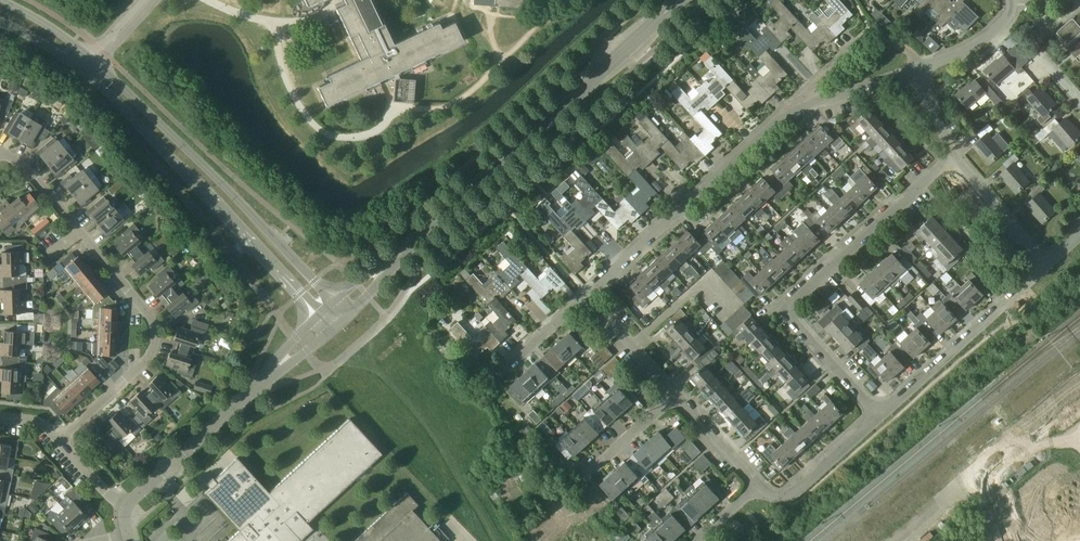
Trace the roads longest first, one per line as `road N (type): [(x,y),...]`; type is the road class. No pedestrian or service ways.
road 1 (tertiary): [(333,301),(95,62),(1,0)]
road 2 (tertiary): [(0,23),(108,92),(317,316)]
road 3 (residential): [(74,439),(156,366),(168,342),(167,313),(40,168),(0,151)]
road 4 (residential): [(878,415),(794,311),(961,160)]
road 5 (tertiary): [(684,0),(436,222)]
road 6 (residential): [(588,299),(785,115)]
road 7 (residential): [(878,415),(1047,262)]
road 8 (residential): [(785,115),(873,29),(924,63)]
road 9 (residential): [(1079,418),(1045,429),(993,469),(983,492),(998,540)]
road 10 (unclassified): [(128,504),(248,398)]
road 11 (residential): [(785,115),(924,63)]
road 12 (residential): [(760,486),(796,491),(878,415)]
road 13 (residential): [(679,397),(588,299)]
road 14 (residential): [(1047,262),(961,160)]
road 15 (tertiary): [(436,222),(333,301)]
road 16 (tertiary): [(350,317),(436,222)]

